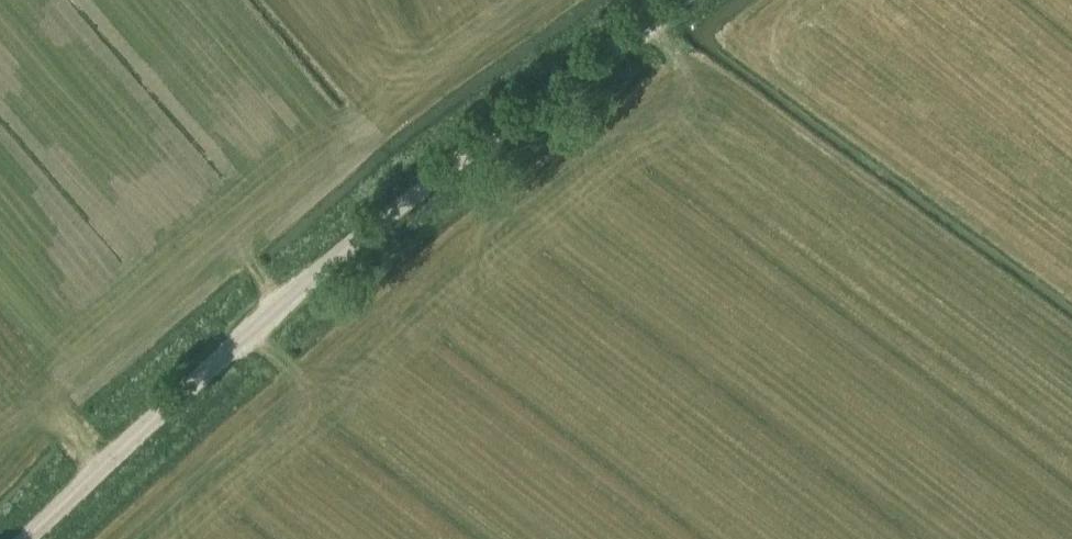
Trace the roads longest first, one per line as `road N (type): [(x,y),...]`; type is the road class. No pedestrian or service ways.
road 1 (unclassified): [(29,538),(340,253),(681,0)]

